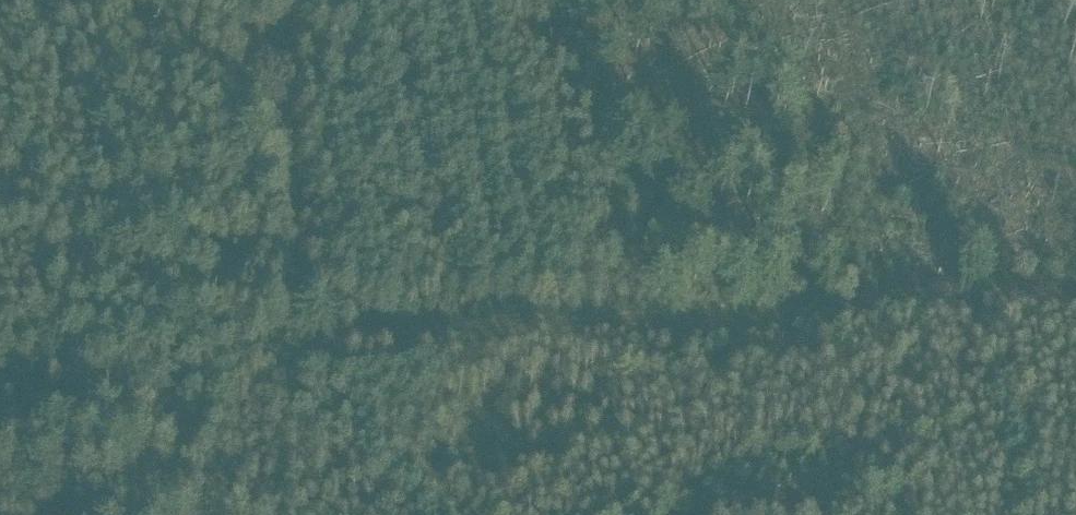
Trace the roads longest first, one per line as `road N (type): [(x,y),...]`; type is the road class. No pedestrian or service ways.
road 1 (track): [(1075,278),(289,347),(264,0)]
road 2 (track): [(289,347),(0,438)]

